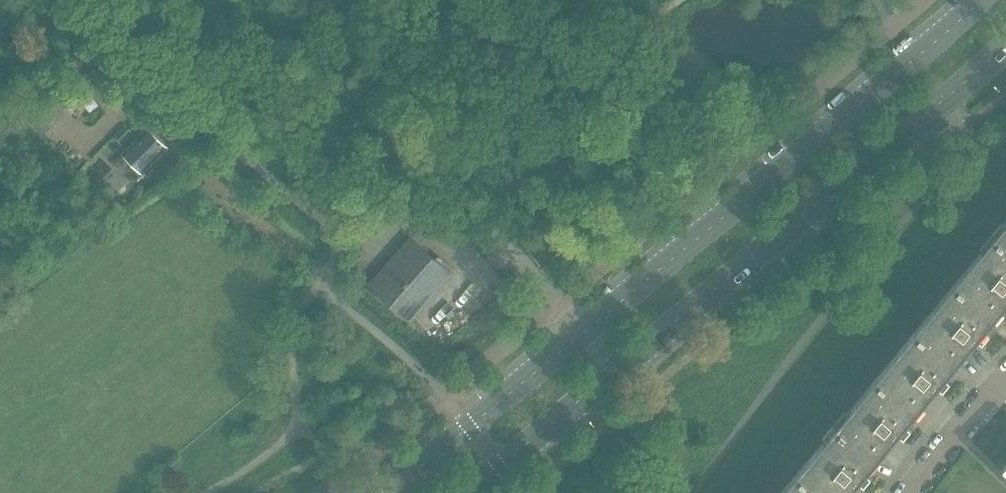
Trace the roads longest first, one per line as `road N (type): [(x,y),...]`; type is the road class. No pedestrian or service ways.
road 1 (secondary): [(977,0),(388,492)]
road 2 (secondary): [(468,492),(1005,47)]
road 3 (residential): [(1005,380),(911,492)]

